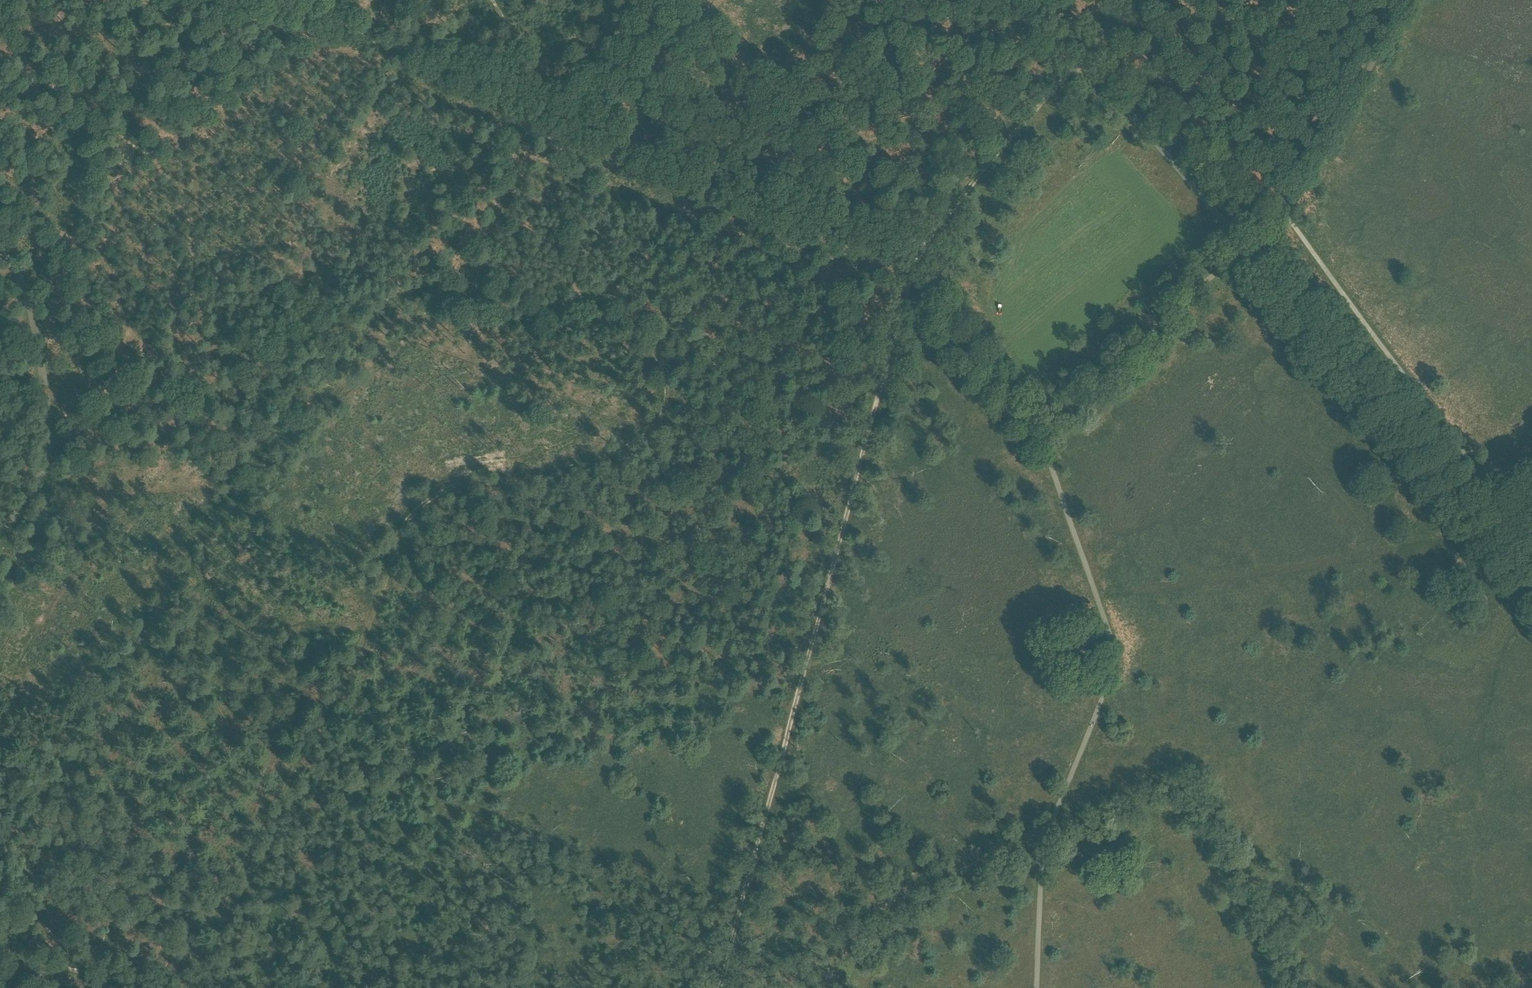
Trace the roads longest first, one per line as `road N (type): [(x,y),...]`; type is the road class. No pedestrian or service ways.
road 1 (track): [(533,96),(475,282),(487,301),(518,310),(573,308),(593,296),(618,302),(660,371),(663,419),(633,447),(567,473),(450,487),(414,509),(393,546),(365,633),(225,919),(207,987)]
road 2 (track): [(56,987),(61,939),(29,848),(33,818),(231,516),(412,339),(485,299)]
road 3 (unclassified): [(1130,0),(1082,61),(1531,584)]
road 4 (track): [(724,987),(933,252)]
road 5 (track): [(283,0),(933,252)]
road 6 (track): [(367,629),(798,712)]
road 7 (unclassified): [(0,532),(36,485),(48,413),(24,292),(0,249)]
road 8 (track): [(0,923),(250,987)]
road 9 (track): [(933,252),(1082,61)]
road 10 (track): [(697,161),(607,296)]

